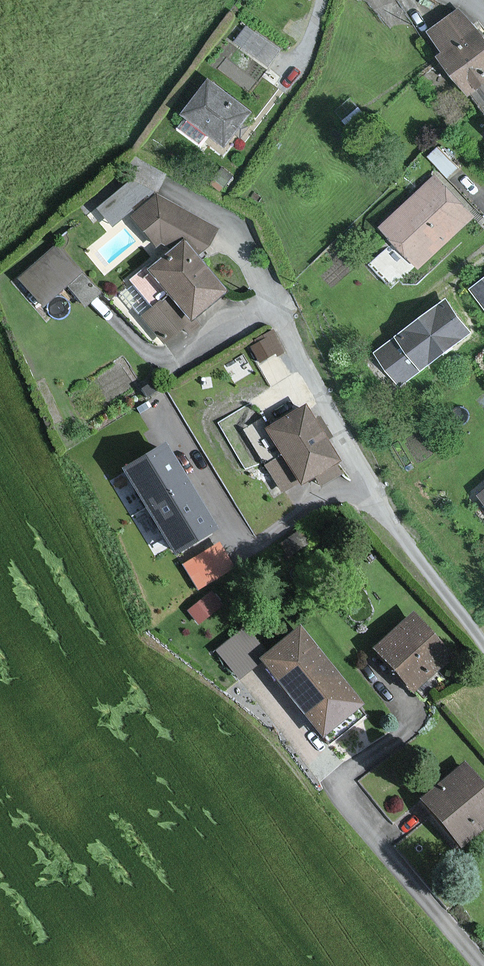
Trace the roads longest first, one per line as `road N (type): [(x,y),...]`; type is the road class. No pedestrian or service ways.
road 1 (residential): [(483,646),(382,514),(230,227)]

